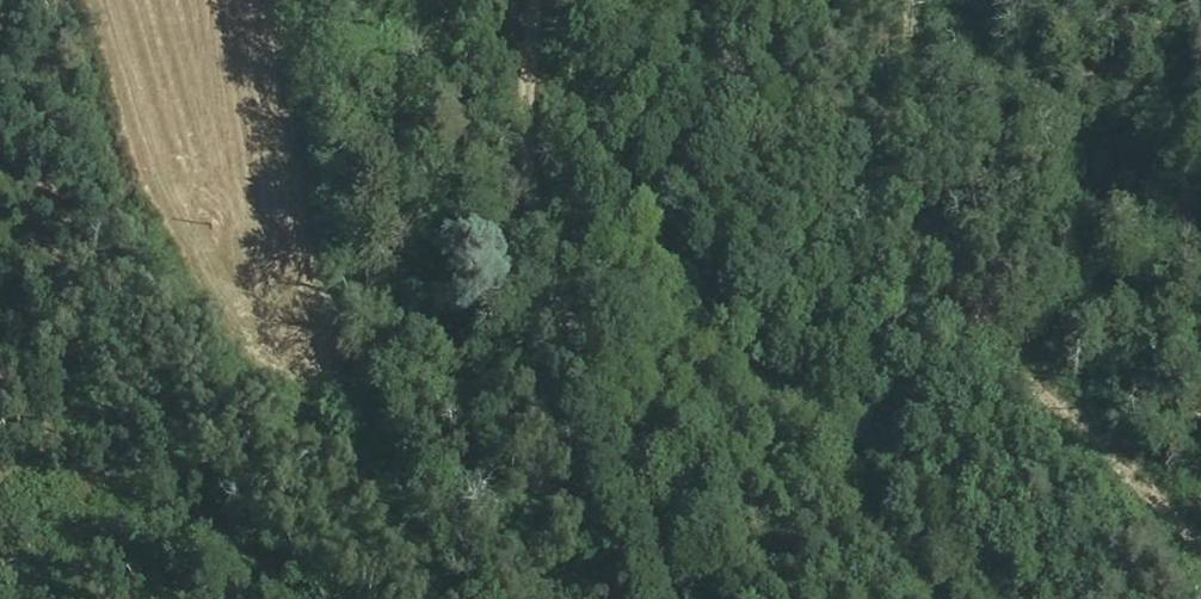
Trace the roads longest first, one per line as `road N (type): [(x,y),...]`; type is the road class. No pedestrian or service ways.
road 1 (track): [(680,598),(549,265),(541,0)]

